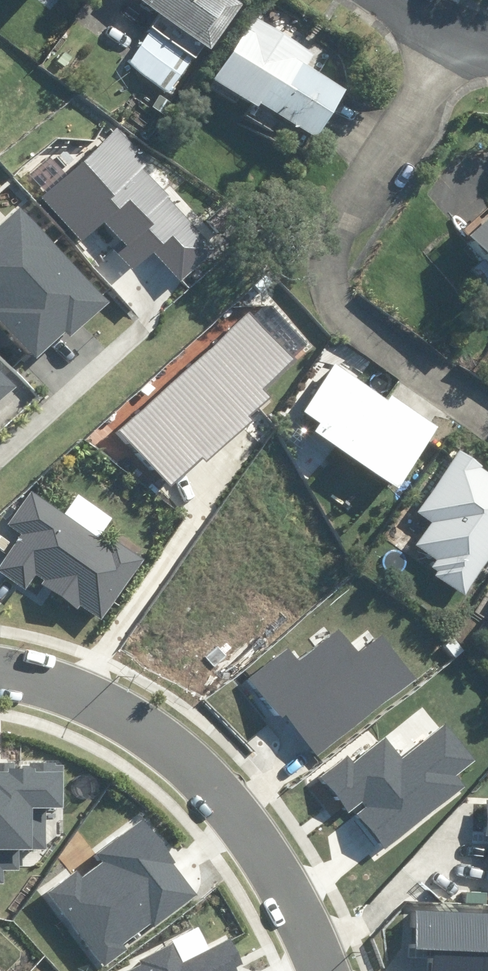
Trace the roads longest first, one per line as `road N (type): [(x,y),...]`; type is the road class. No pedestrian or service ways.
road 1 (residential): [(487,411),(344,312),(331,277),(343,228),(458,28)]
road 2 (residential): [(307,970),(232,833),(192,780),(108,714),(0,671)]
road 3 (residential): [(0,451),(144,321)]

